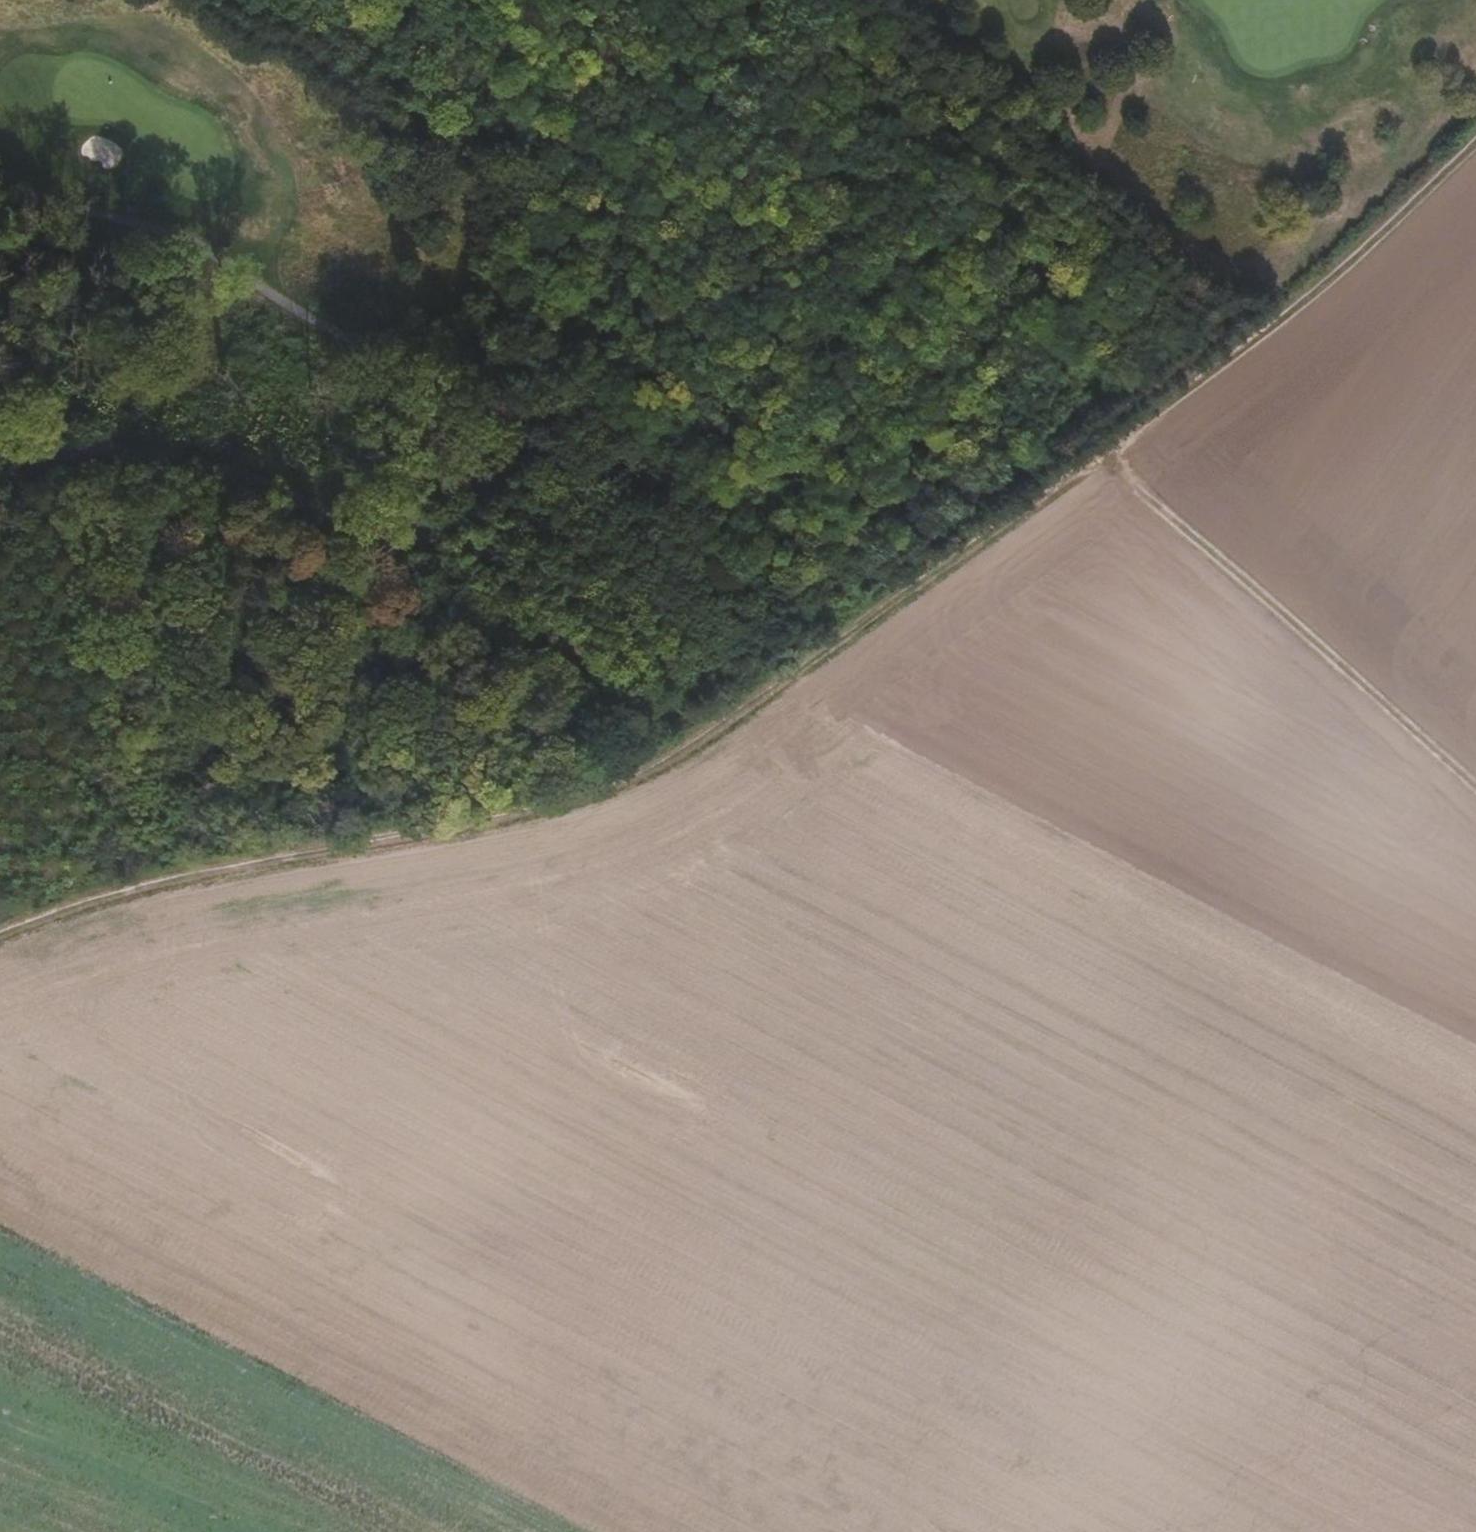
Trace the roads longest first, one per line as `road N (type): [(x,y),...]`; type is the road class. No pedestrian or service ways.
road 1 (track): [(1475,137),(1306,299),(660,769),(521,817),(145,888),(0,940)]
road 2 (track): [(1102,454),(1475,787)]

